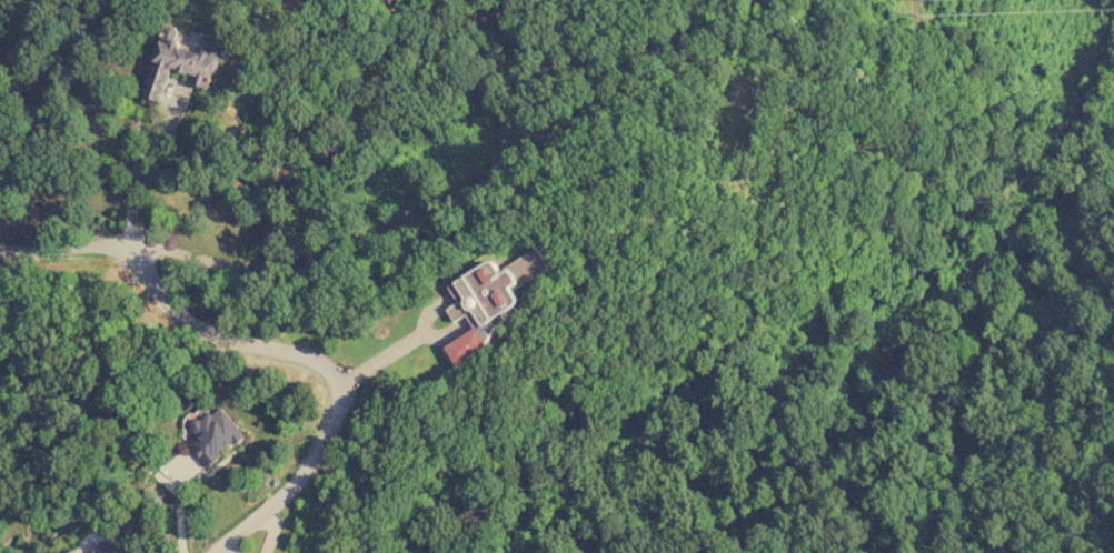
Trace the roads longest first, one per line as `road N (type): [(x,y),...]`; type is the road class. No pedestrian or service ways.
road 1 (residential): [(220,552),(314,465),(336,393),(326,368),(298,353),(239,346),(200,328),(160,293),(131,250),(0,250)]
road 2 (residential): [(131,250),(135,169),(167,125),(177,90)]

